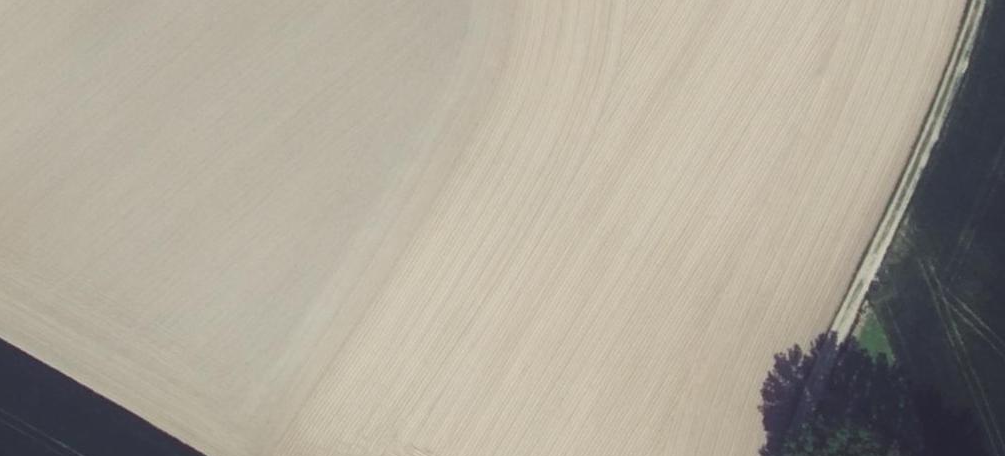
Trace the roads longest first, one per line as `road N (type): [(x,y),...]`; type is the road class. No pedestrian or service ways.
road 1 (track): [(975,0),(953,92),(857,277),(789,455)]

